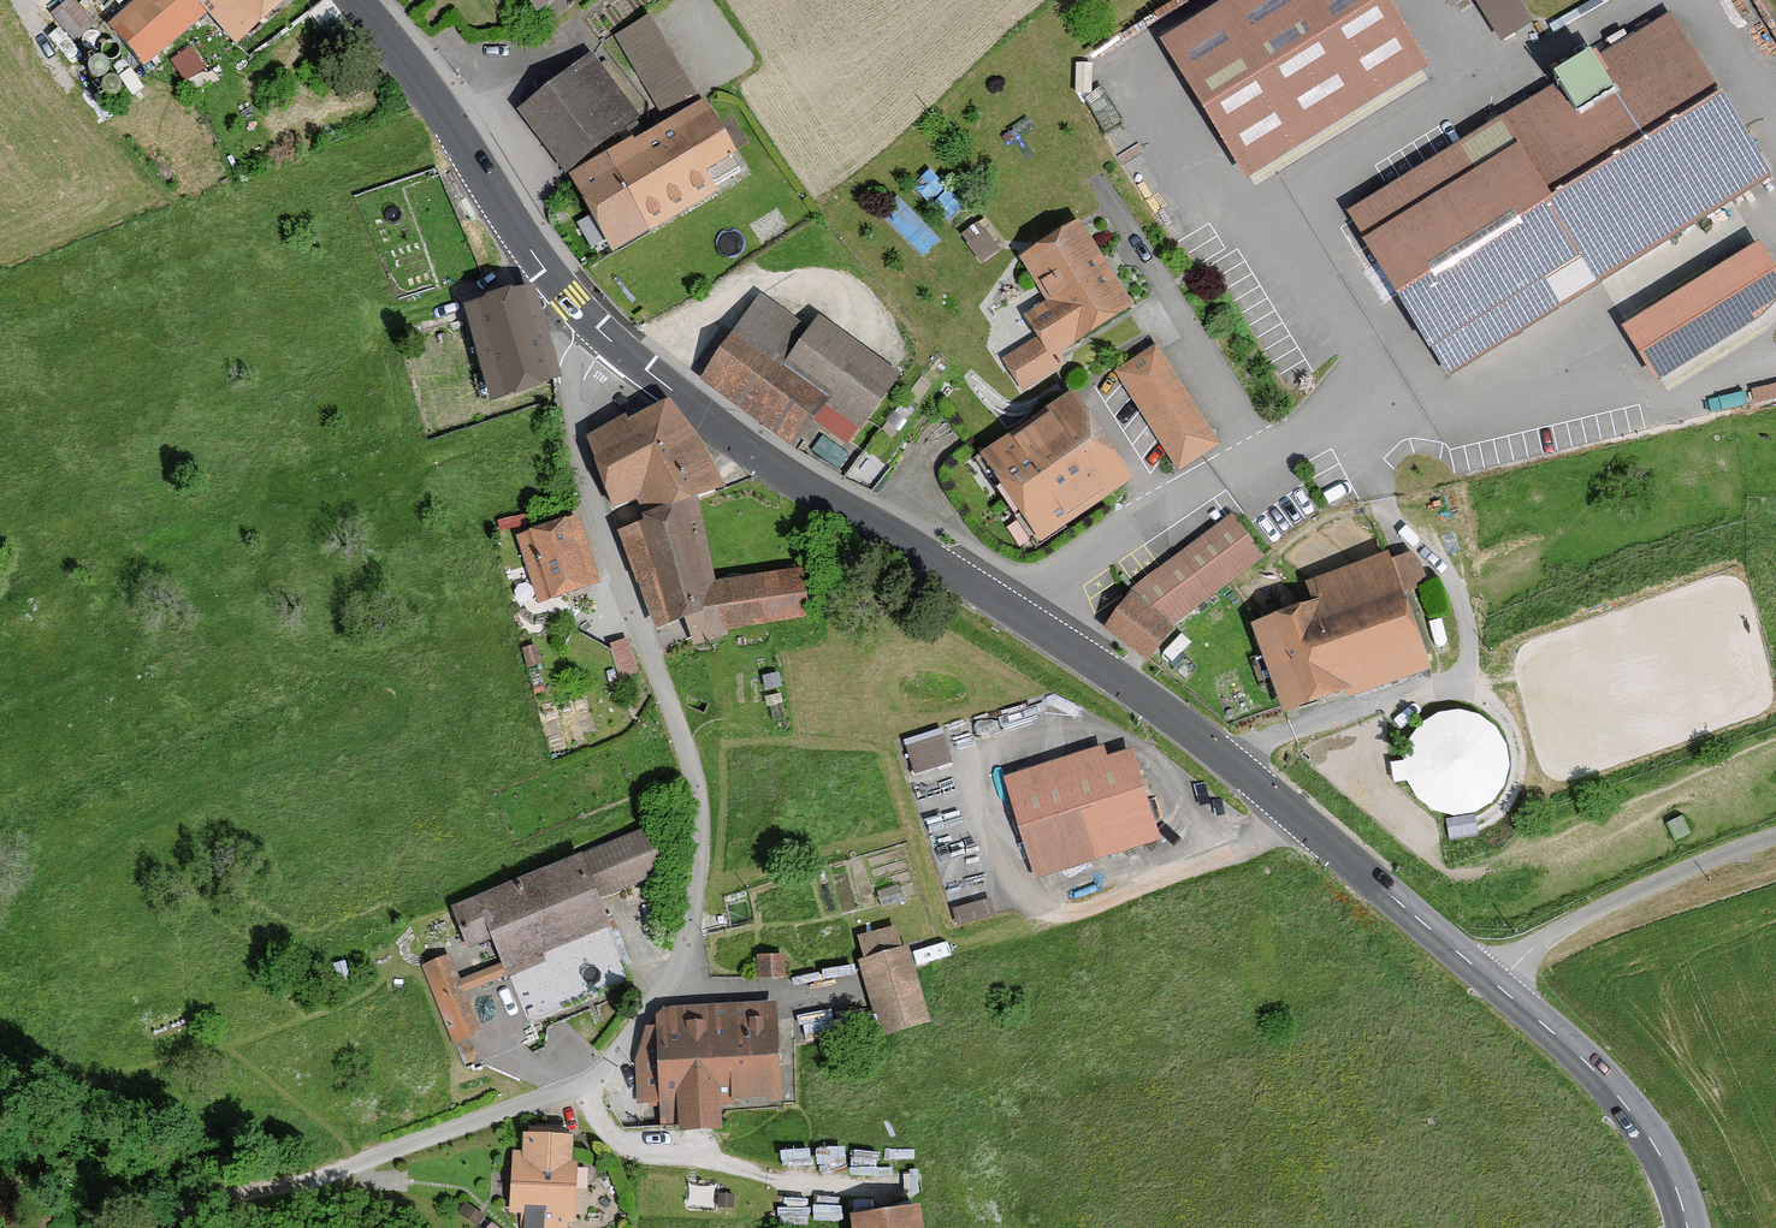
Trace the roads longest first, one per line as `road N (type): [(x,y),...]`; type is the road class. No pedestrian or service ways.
road 1 (secondary): [(1687,1227),(1661,1155),(1616,1094),(1354,858),(1128,686),(782,472),(610,341)]
road 2 (residential): [(610,341),(581,386),(579,442),(608,549),(696,787),(700,843),(688,962),(603,1071),(556,1097),(362,1162)]
road 3 (secondary): [(610,341),(522,238),(356,0)]
road 4 (track): [(1499,986),(1565,927),(1775,835)]
road 5 (track): [(362,1162),(199,1203),(153,1227)]
road 6 (track): [(1463,674),(1510,725),(1519,761),(1508,801),(1480,823)]

